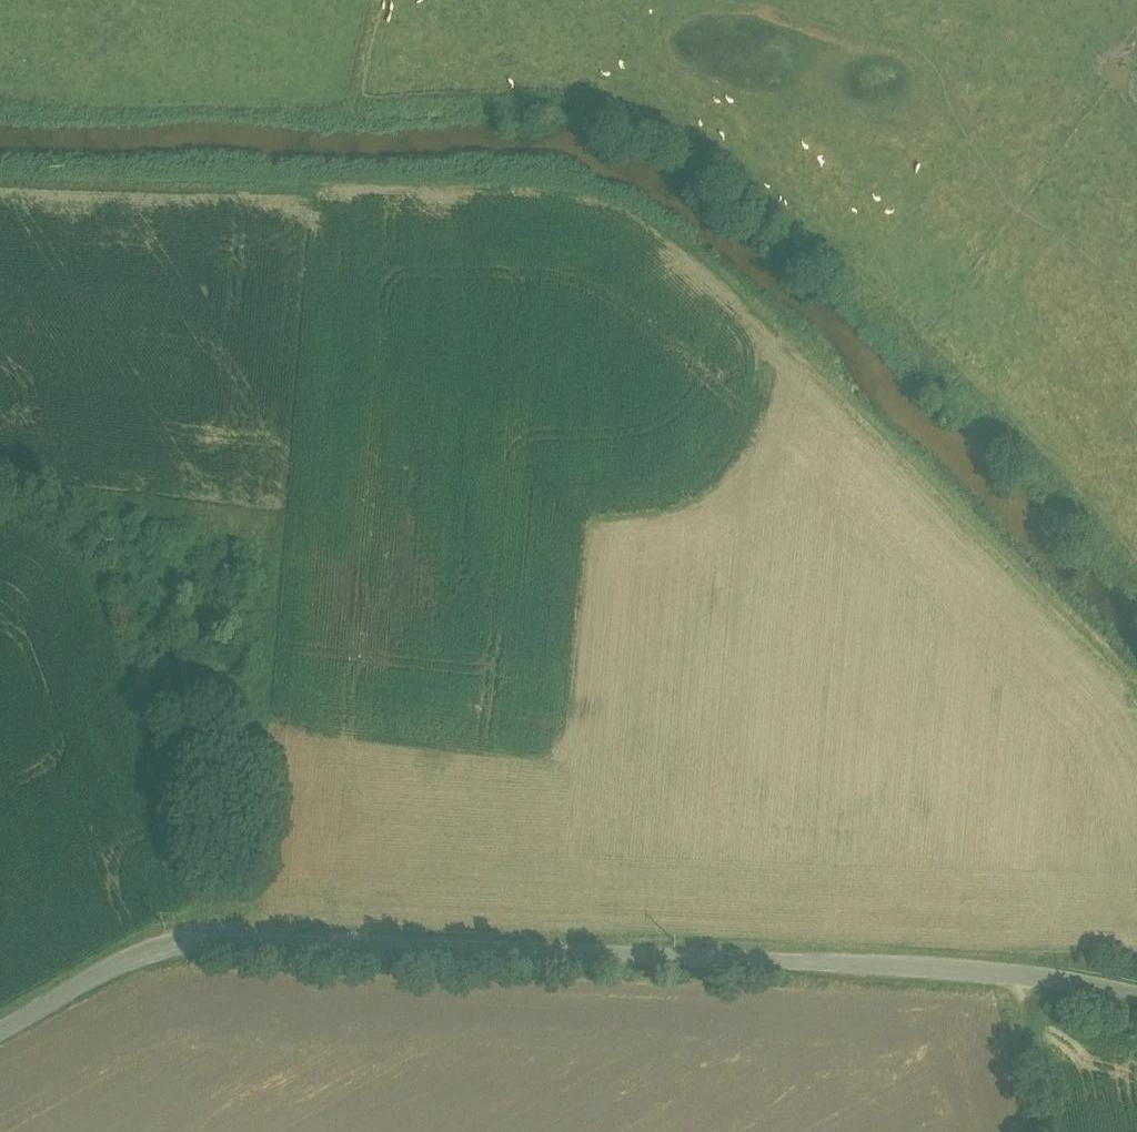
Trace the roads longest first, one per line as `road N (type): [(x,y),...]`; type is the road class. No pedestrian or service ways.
road 1 (unclassified): [(0,1021),(206,911),(804,960),(1136,1000)]

